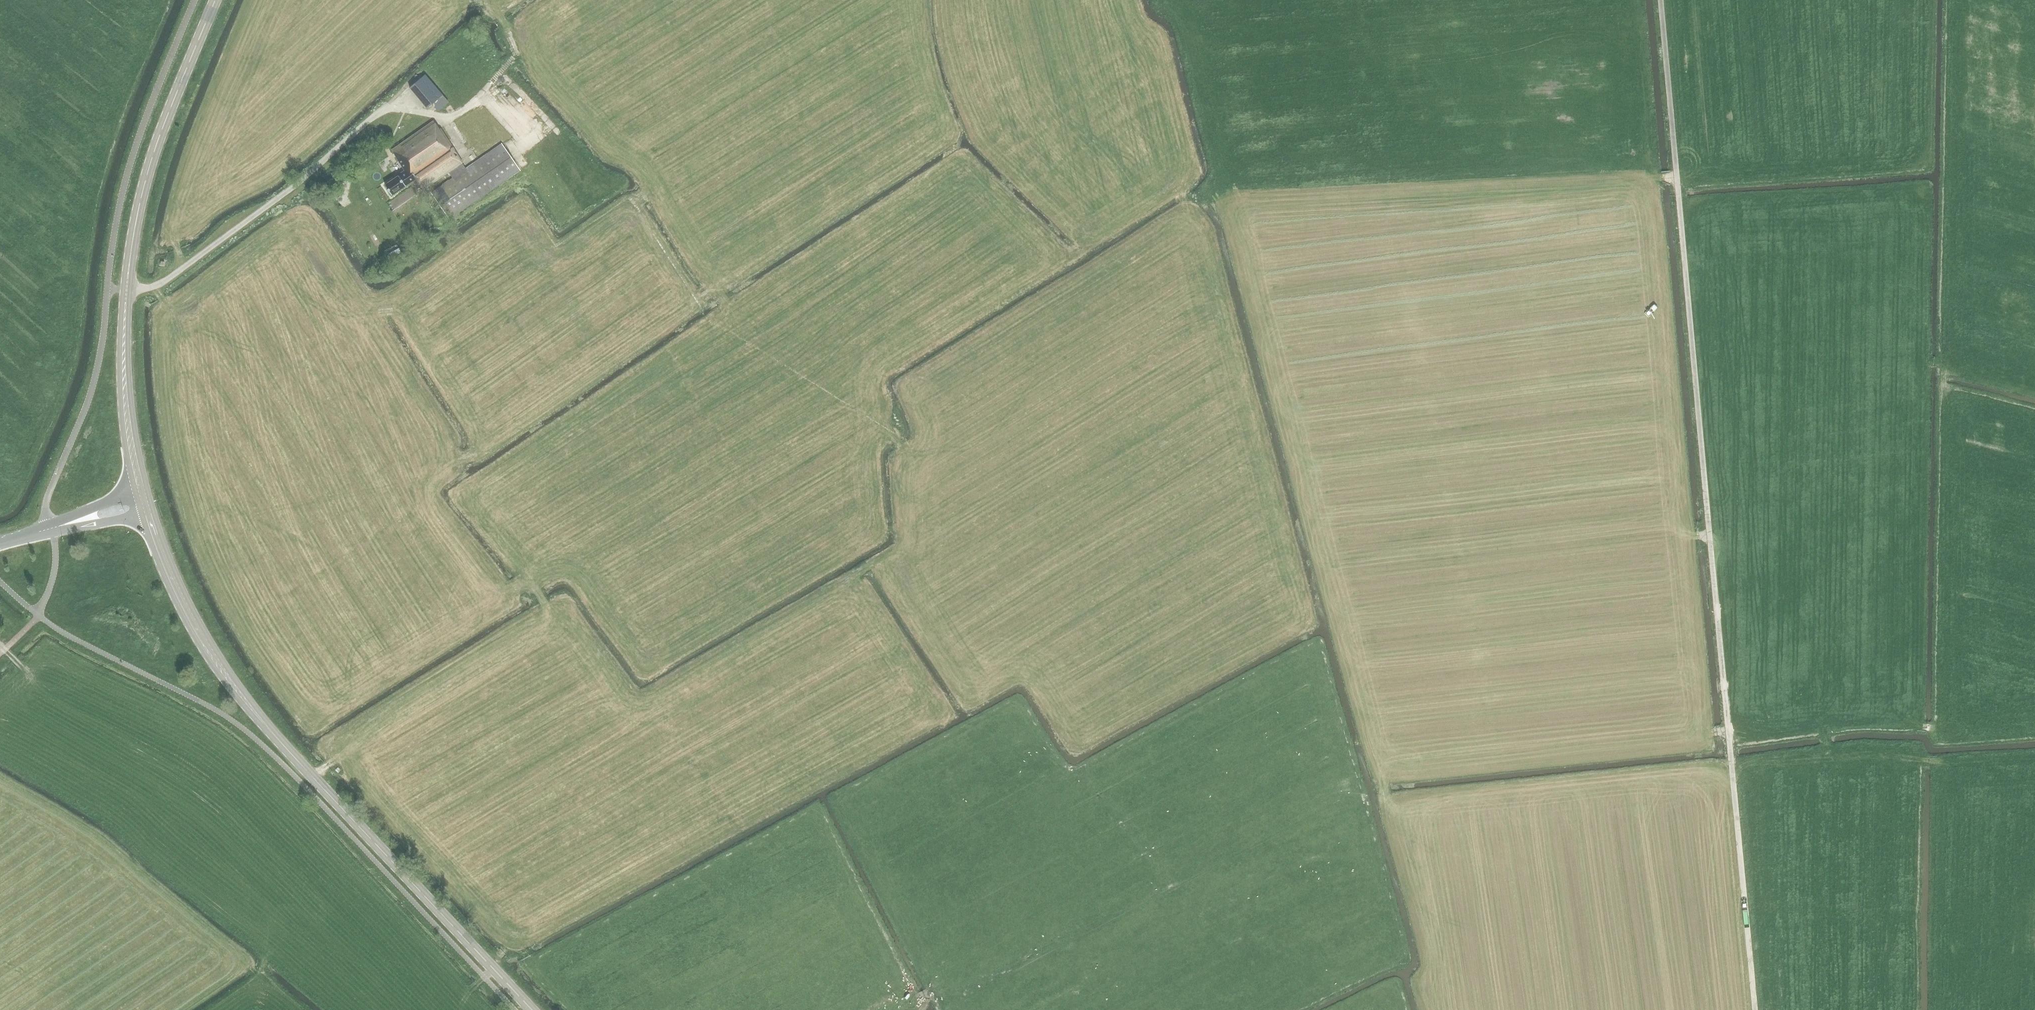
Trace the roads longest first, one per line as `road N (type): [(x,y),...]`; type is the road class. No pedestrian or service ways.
road 1 (track): [(1661,0),(1755,1009)]
road 2 (secondary): [(532,1009),(273,734)]
road 3 (track): [(499,74),(629,198),(714,324)]
road 4 (secondary): [(126,290),(149,167),(215,0)]
road 5 (secondary): [(141,514),(207,657),(273,734)]
road 6 (secondary): [(273,734),(200,624),(154,512)]
road 7 (secondary): [(126,290),(121,405),(135,491)]
road 8 (secondary): [(148,488),(131,405),(126,290)]
road 9 (track): [(444,121),(472,106),(518,54),(502,12),(469,3)]

